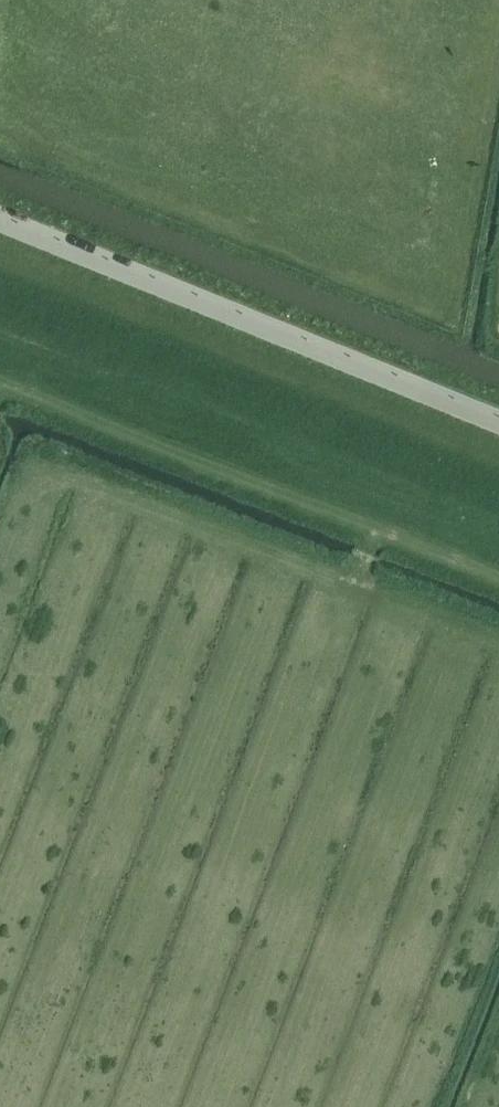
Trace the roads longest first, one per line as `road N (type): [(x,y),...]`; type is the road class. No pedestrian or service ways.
road 1 (unclassified): [(498,421),(0,219)]

